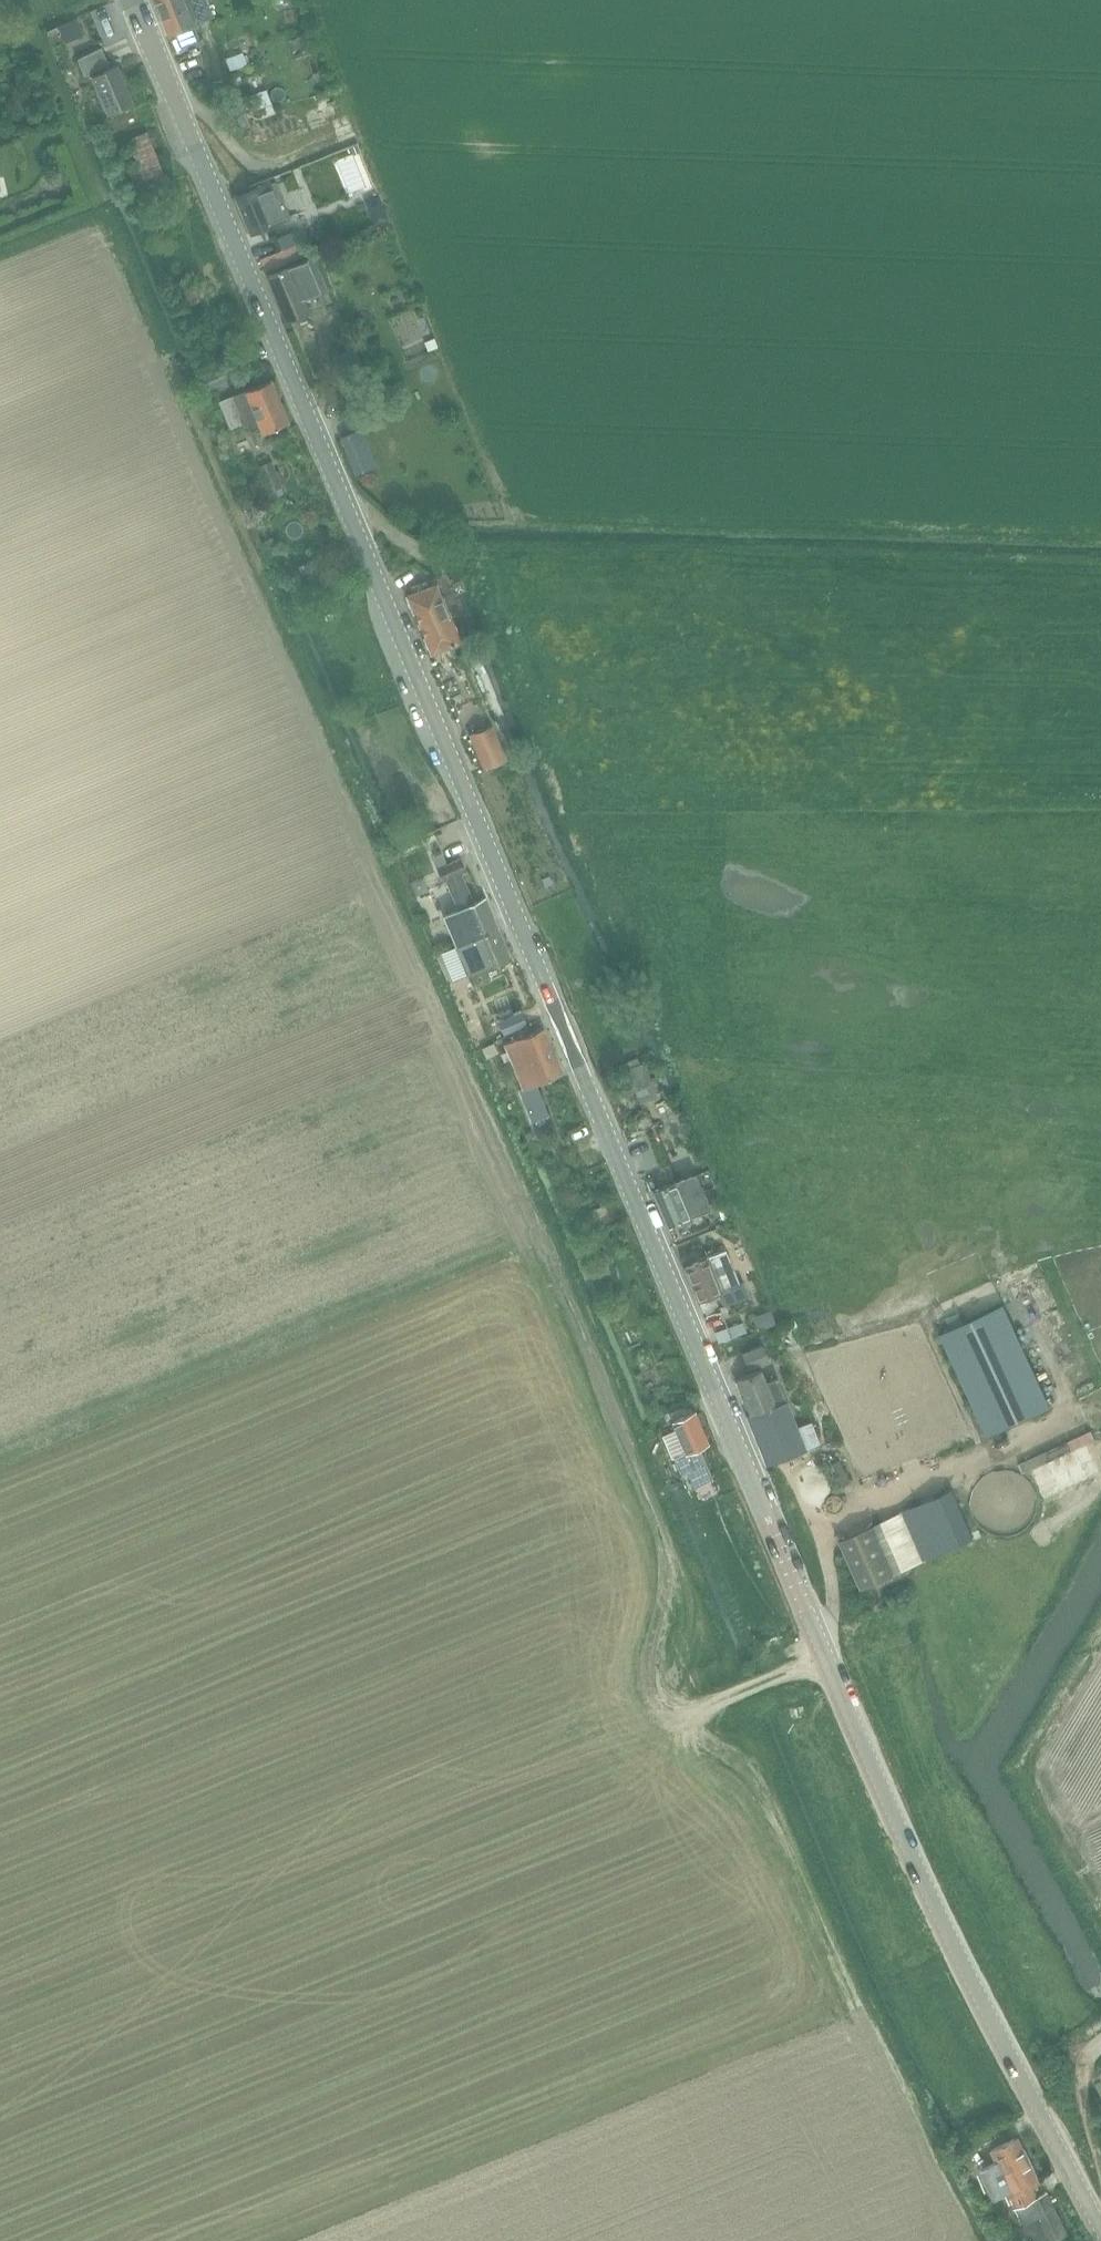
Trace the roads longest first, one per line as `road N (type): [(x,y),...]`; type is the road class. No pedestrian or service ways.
road 1 (secondary): [(1100,2233),(839,1686),(133,0)]

